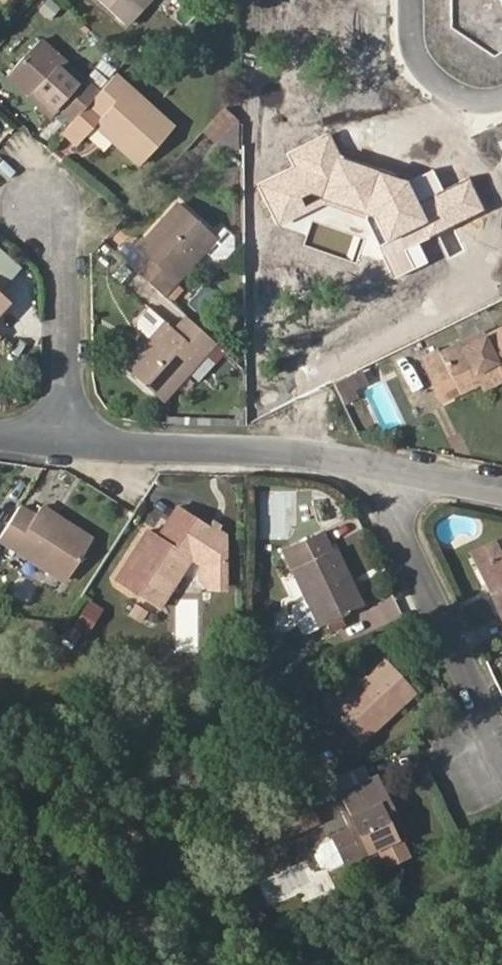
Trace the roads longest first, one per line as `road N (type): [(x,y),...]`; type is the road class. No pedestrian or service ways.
road 1 (residential): [(388,465),(66,442)]
road 2 (residential): [(498,742),(392,519),(388,465)]
road 3 (residential): [(59,210),(66,442)]
road 4 (residential): [(415,0),(419,48),(429,66),(462,90),(501,95)]

